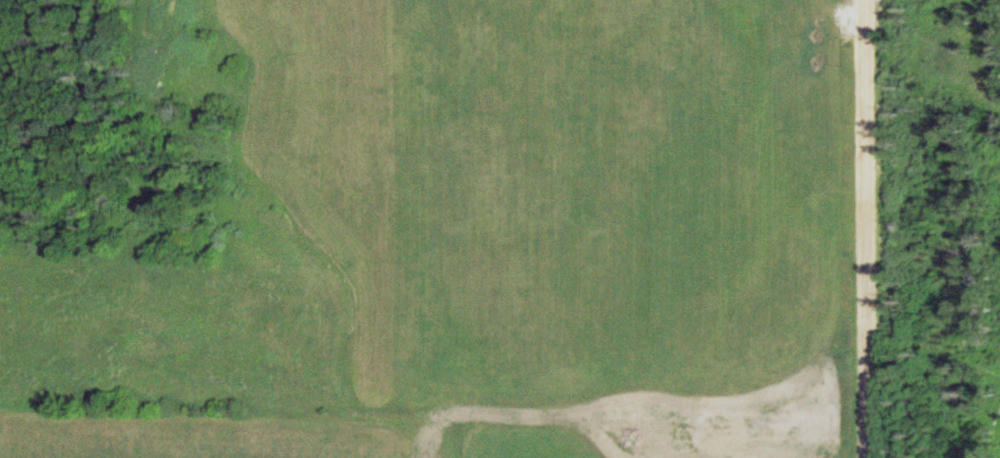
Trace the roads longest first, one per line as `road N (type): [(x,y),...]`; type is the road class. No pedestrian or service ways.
road 1 (residential): [(866,457),(863,0)]

